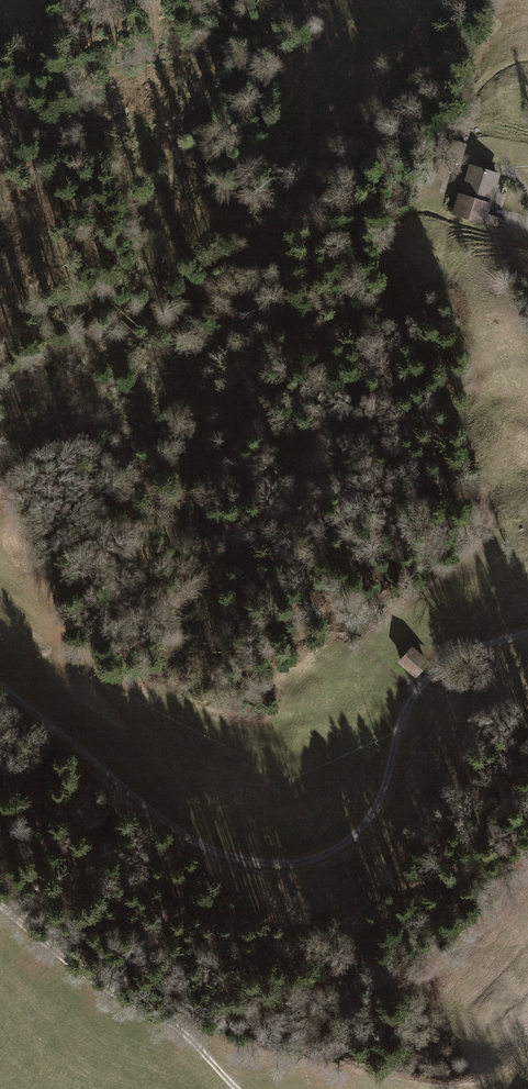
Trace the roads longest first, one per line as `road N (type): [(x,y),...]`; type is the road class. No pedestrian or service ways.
road 1 (unclassified): [(0,685),(204,848),(260,866),(310,862),(342,849),(371,819),(421,685),(451,660),(527,631)]
road 2 (track): [(308,133),(245,271),(224,287),(207,282),(189,252),(156,104),(148,0)]
road 3 (track): [(527,195),(509,170),(465,158),(447,187),(395,223),(377,278),(403,336),(358,406),(341,417)]
road 4 (track): [(0,917),(70,971),(198,1046),(238,1088)]
road 5 (track): [(465,158),(453,130),(477,85),(505,63),(527,57)]

